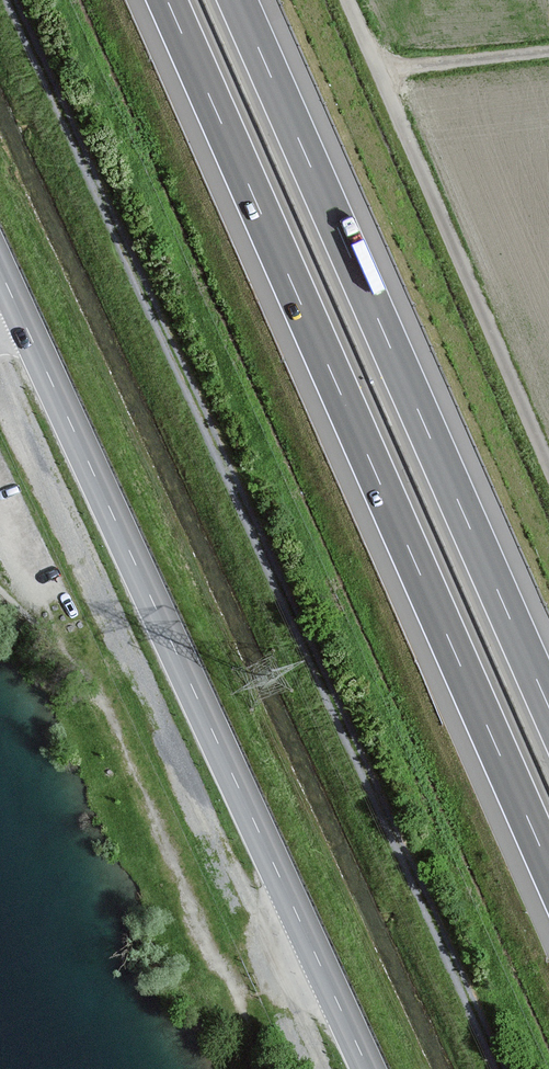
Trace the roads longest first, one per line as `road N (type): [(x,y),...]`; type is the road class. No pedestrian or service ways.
road 1 (track): [(500,1068),(11,0)]
road 2 (motorway): [(167,0),(548,867)]
road 3 (tertiary): [(0,273),(367,1068)]
road 4 (motorway): [(548,708),(238,0)]
road 5 (unclassified): [(548,465),(379,69)]
road 6 (unclassified): [(379,69),(548,51)]

